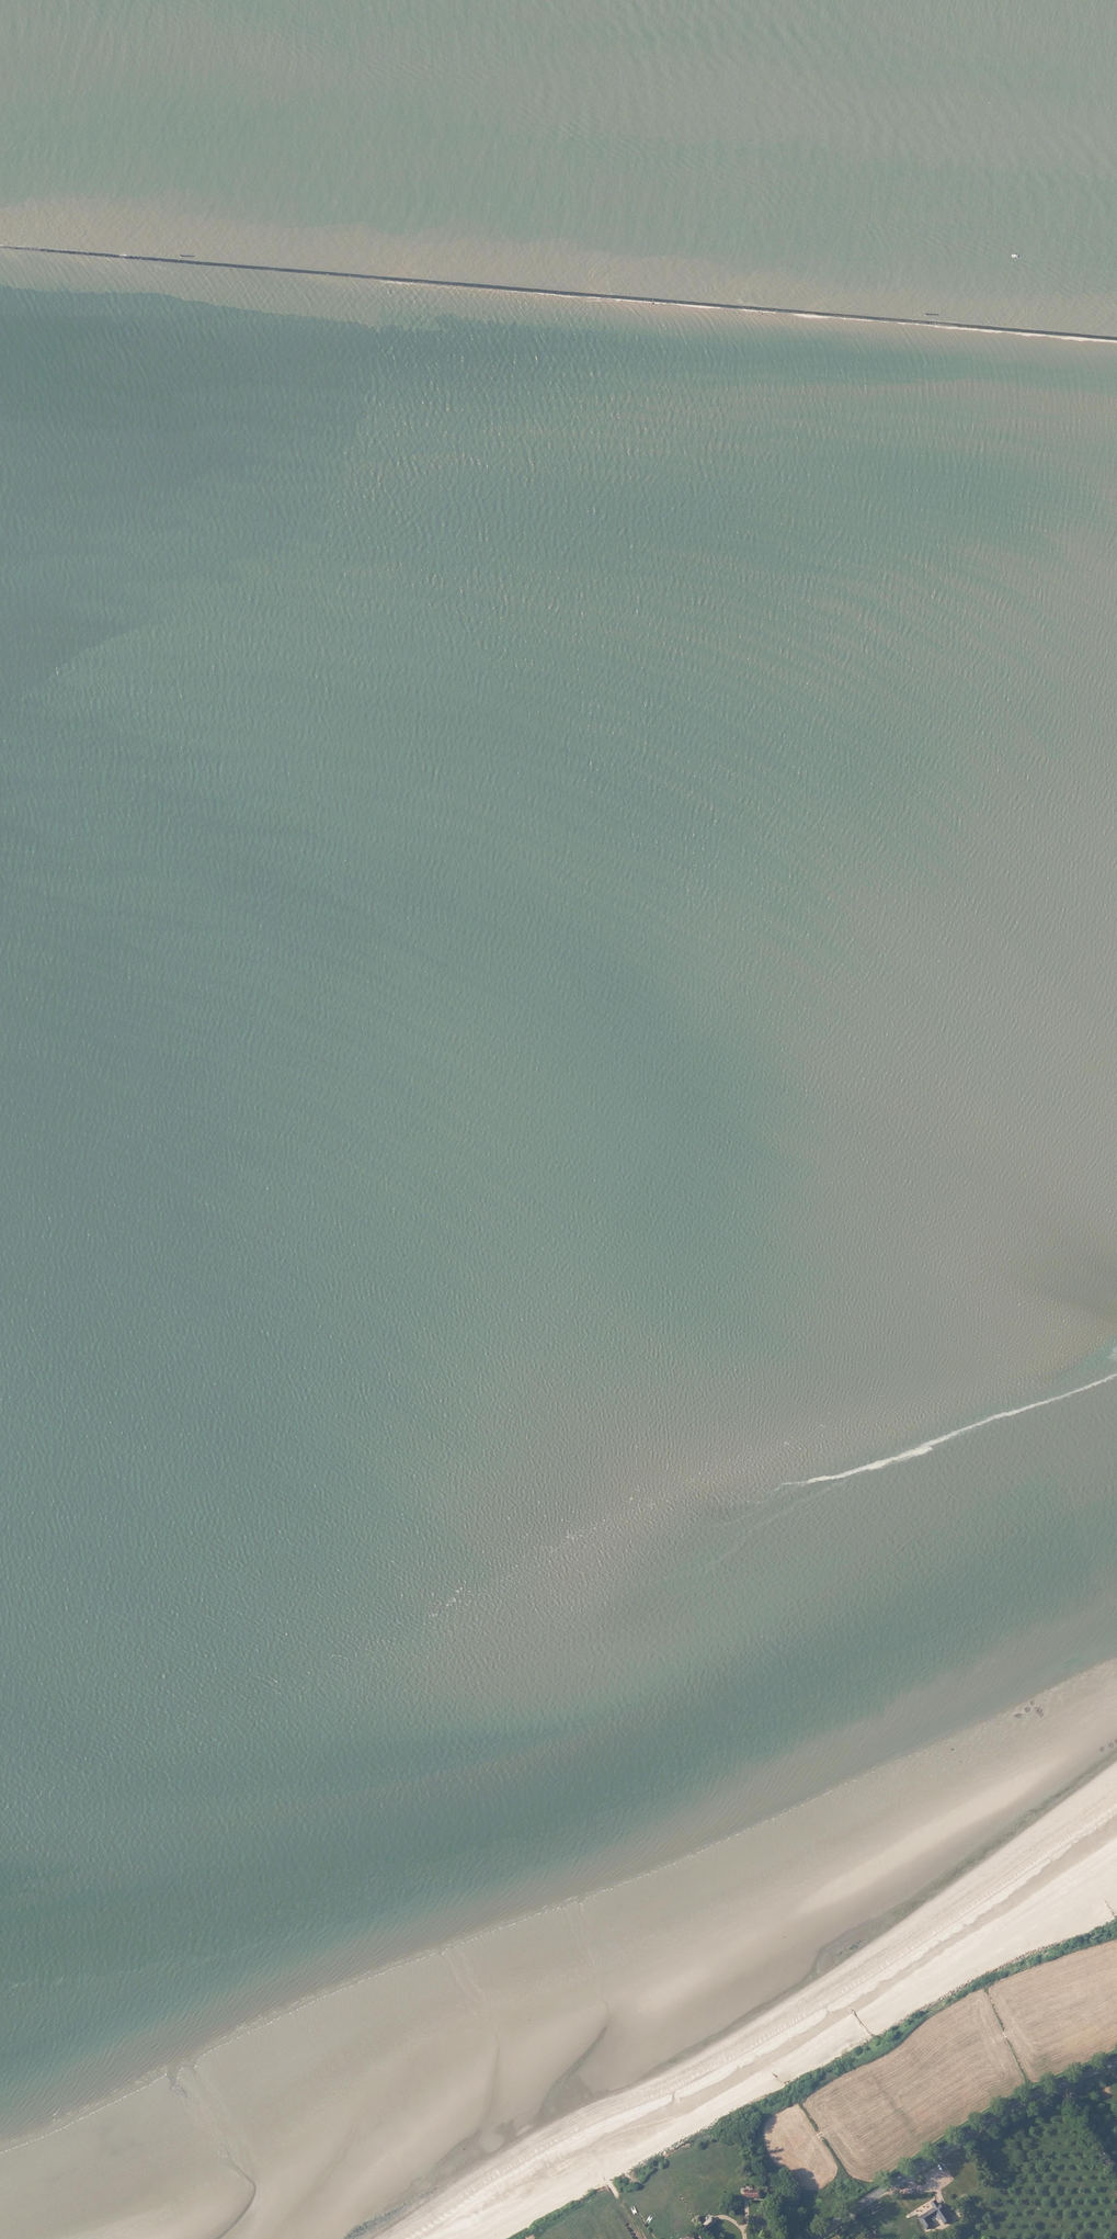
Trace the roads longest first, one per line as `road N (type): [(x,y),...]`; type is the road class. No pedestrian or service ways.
road 1 (secondary): [(814,2238),(1007,2109),(1116,2061)]

